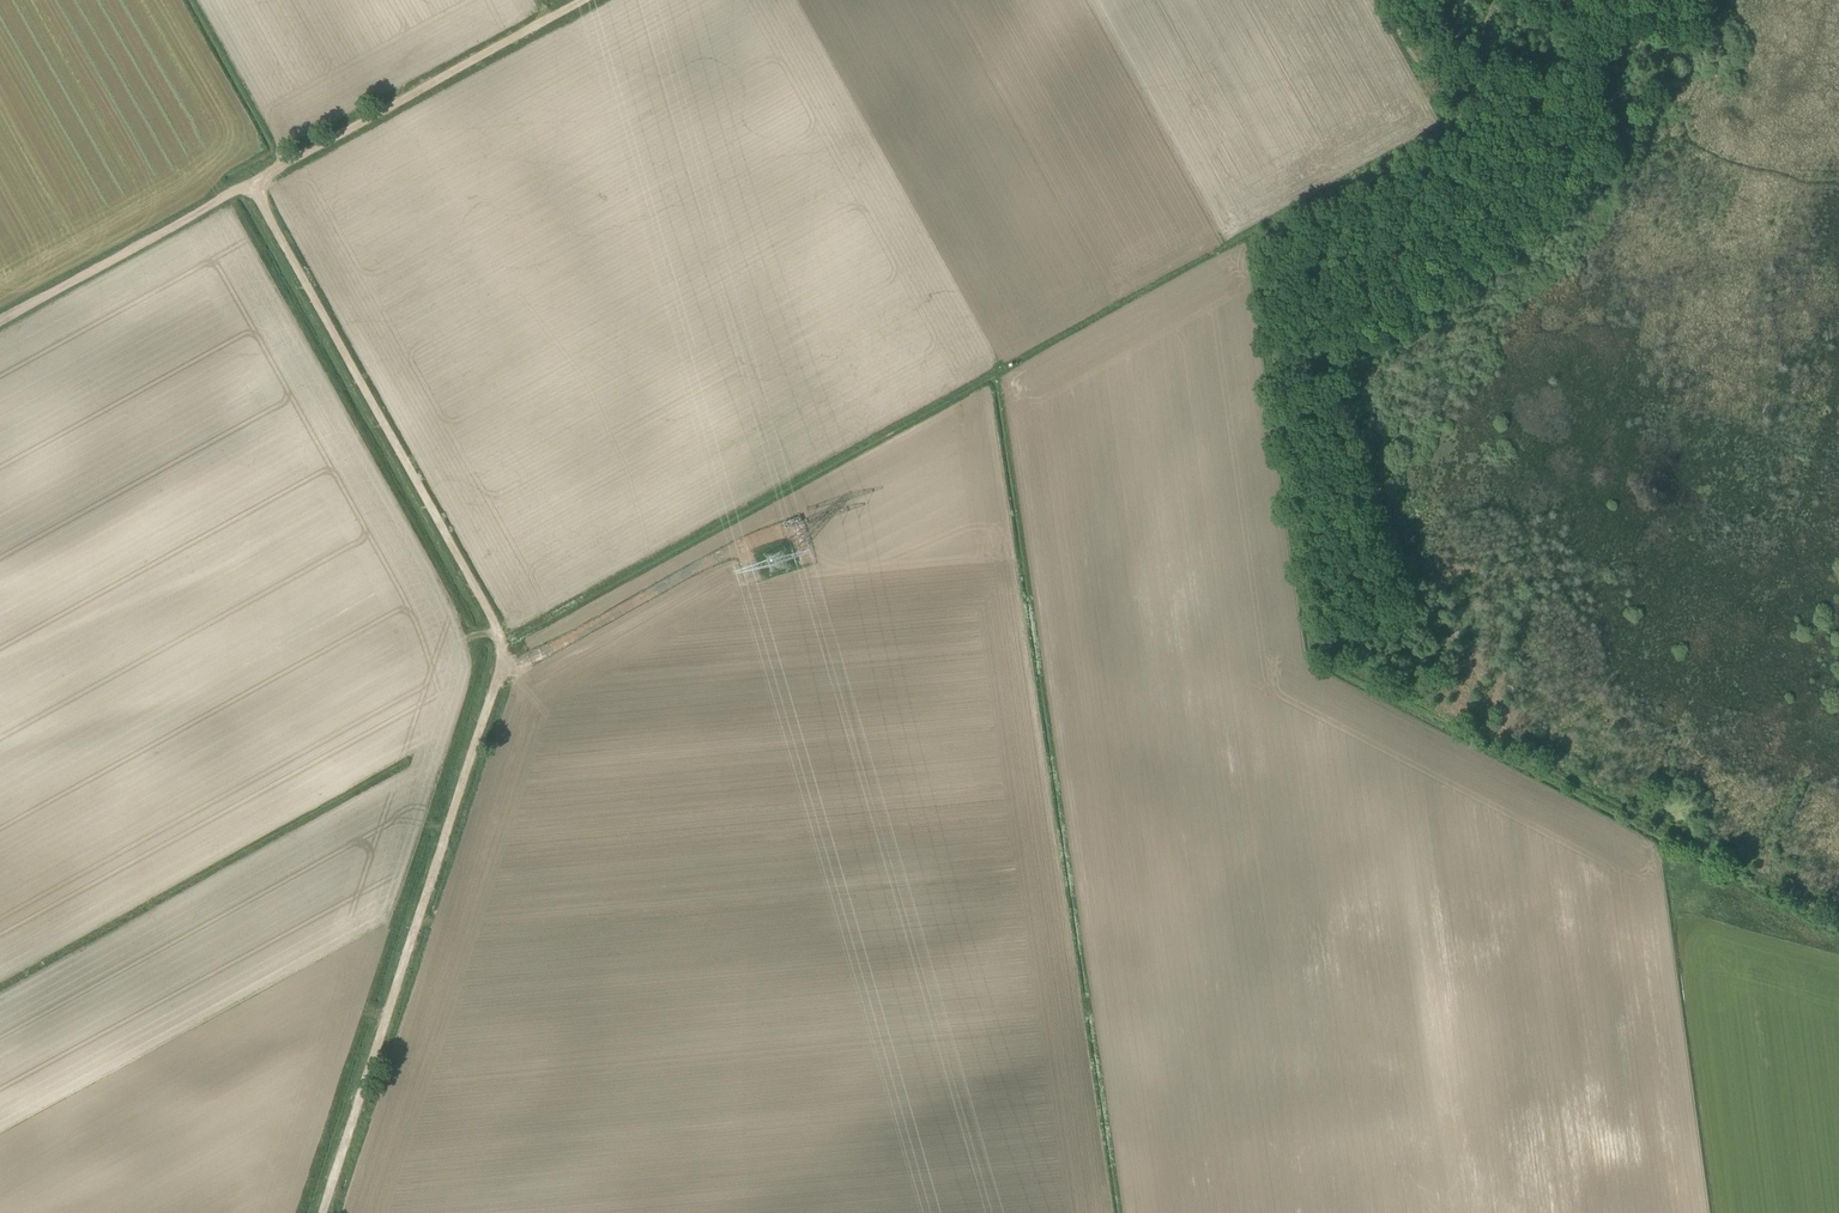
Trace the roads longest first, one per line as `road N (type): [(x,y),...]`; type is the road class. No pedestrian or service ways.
road 1 (track): [(1491,0),(1448,128),(1262,240),(1325,658),(1838,920)]
road 2 (track): [(254,185),(500,642),(488,707),(325,1212)]
road 3 (track): [(587,0),(254,185)]
road 4 (track): [(254,185),(0,323)]

